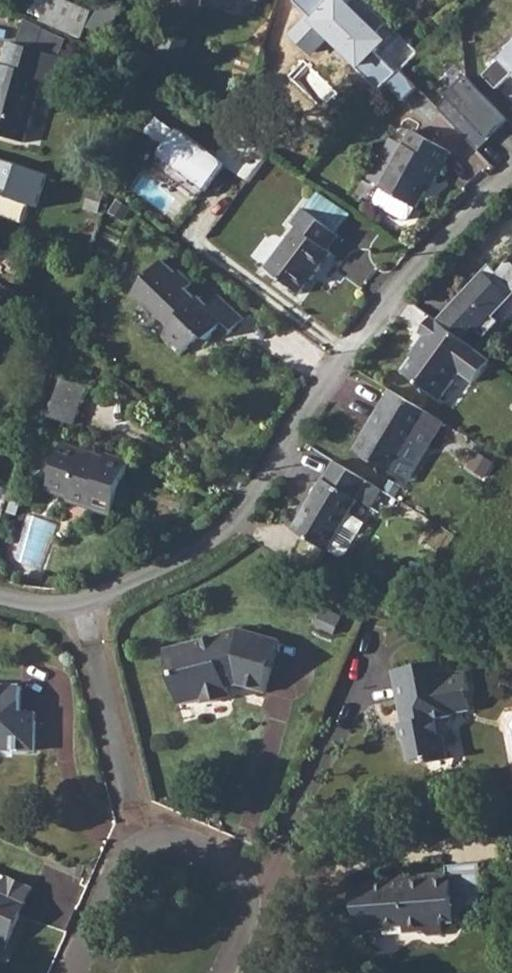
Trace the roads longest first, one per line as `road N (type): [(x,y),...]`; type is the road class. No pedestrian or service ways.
road 1 (residential): [(511,171),(419,266),(219,532),(182,559),(78,603)]
road 2 (residential): [(222,972),(250,908),(253,878),(239,858),(144,805)]
road 3 (residential): [(144,805),(78,603)]
road 4 (residential): [(69,972),(144,805)]

